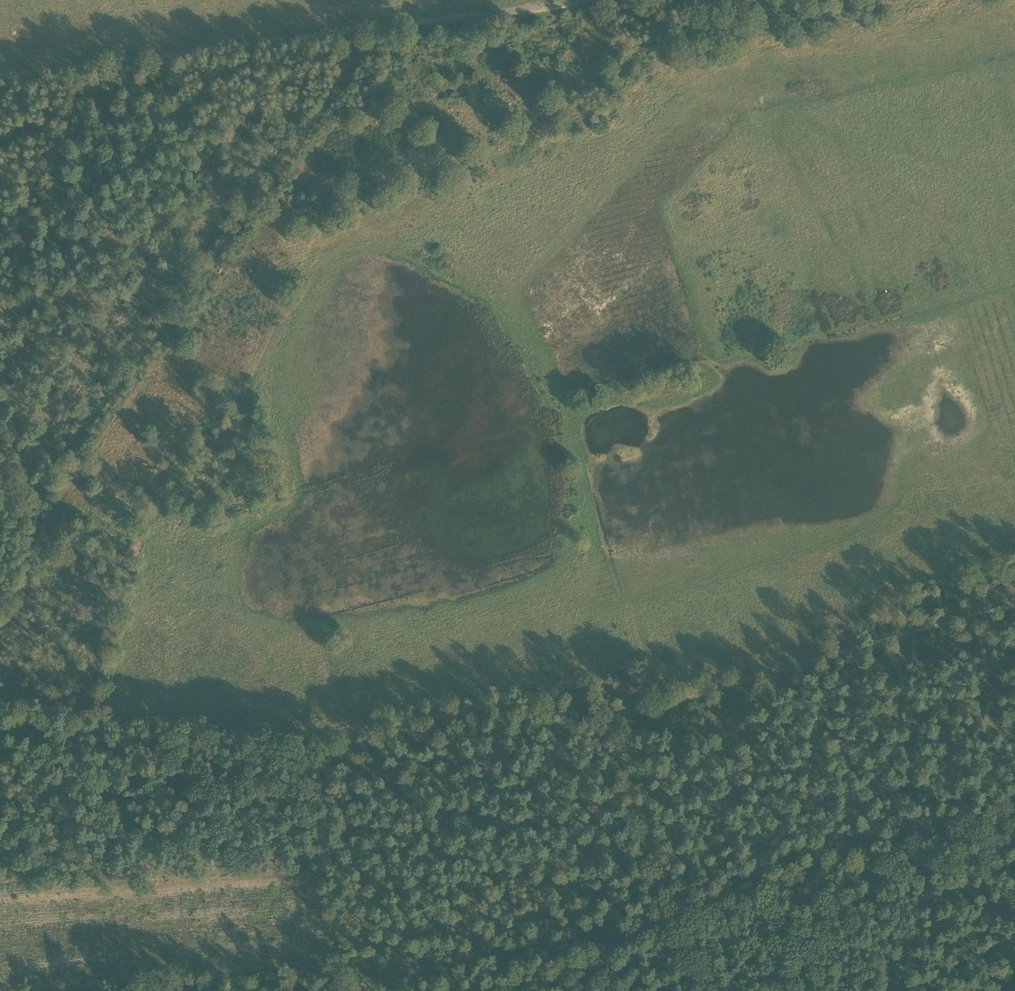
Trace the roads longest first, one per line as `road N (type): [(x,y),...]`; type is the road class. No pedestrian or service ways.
road 1 (track): [(378,24),(2,537)]
road 2 (unclassified): [(0,82),(378,24),(623,0)]
road 3 (track): [(1014,603),(648,709),(603,713)]
road 4 (track): [(681,909),(1014,813)]
road 5 (track): [(712,990),(603,713)]

